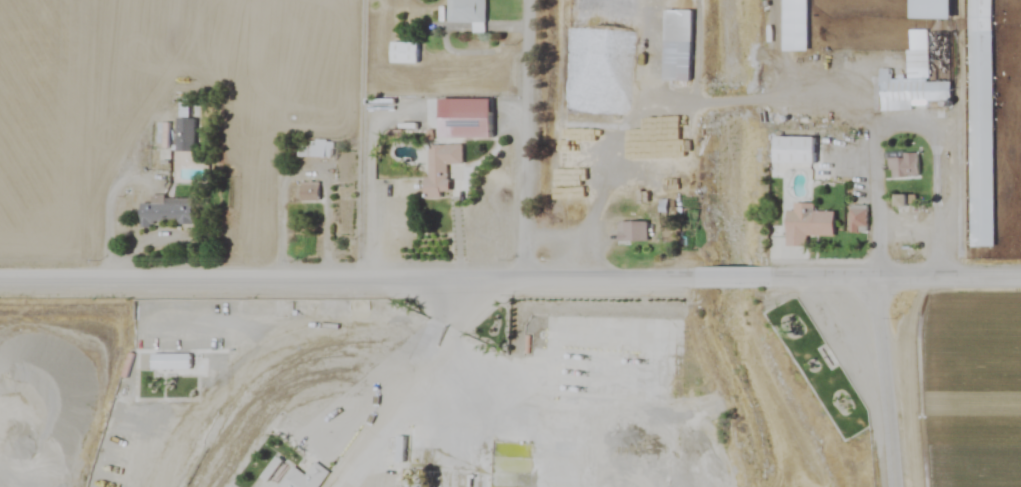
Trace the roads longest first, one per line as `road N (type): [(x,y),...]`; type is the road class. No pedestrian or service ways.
road 1 (residential): [(699,280),(0,277)]
road 2 (residential): [(371,0),(367,281)]
road 3 (residential): [(531,280),(540,0)]
road 4 (residential): [(1020,279),(766,278)]
road 5 (residential): [(903,486),(882,279)]

